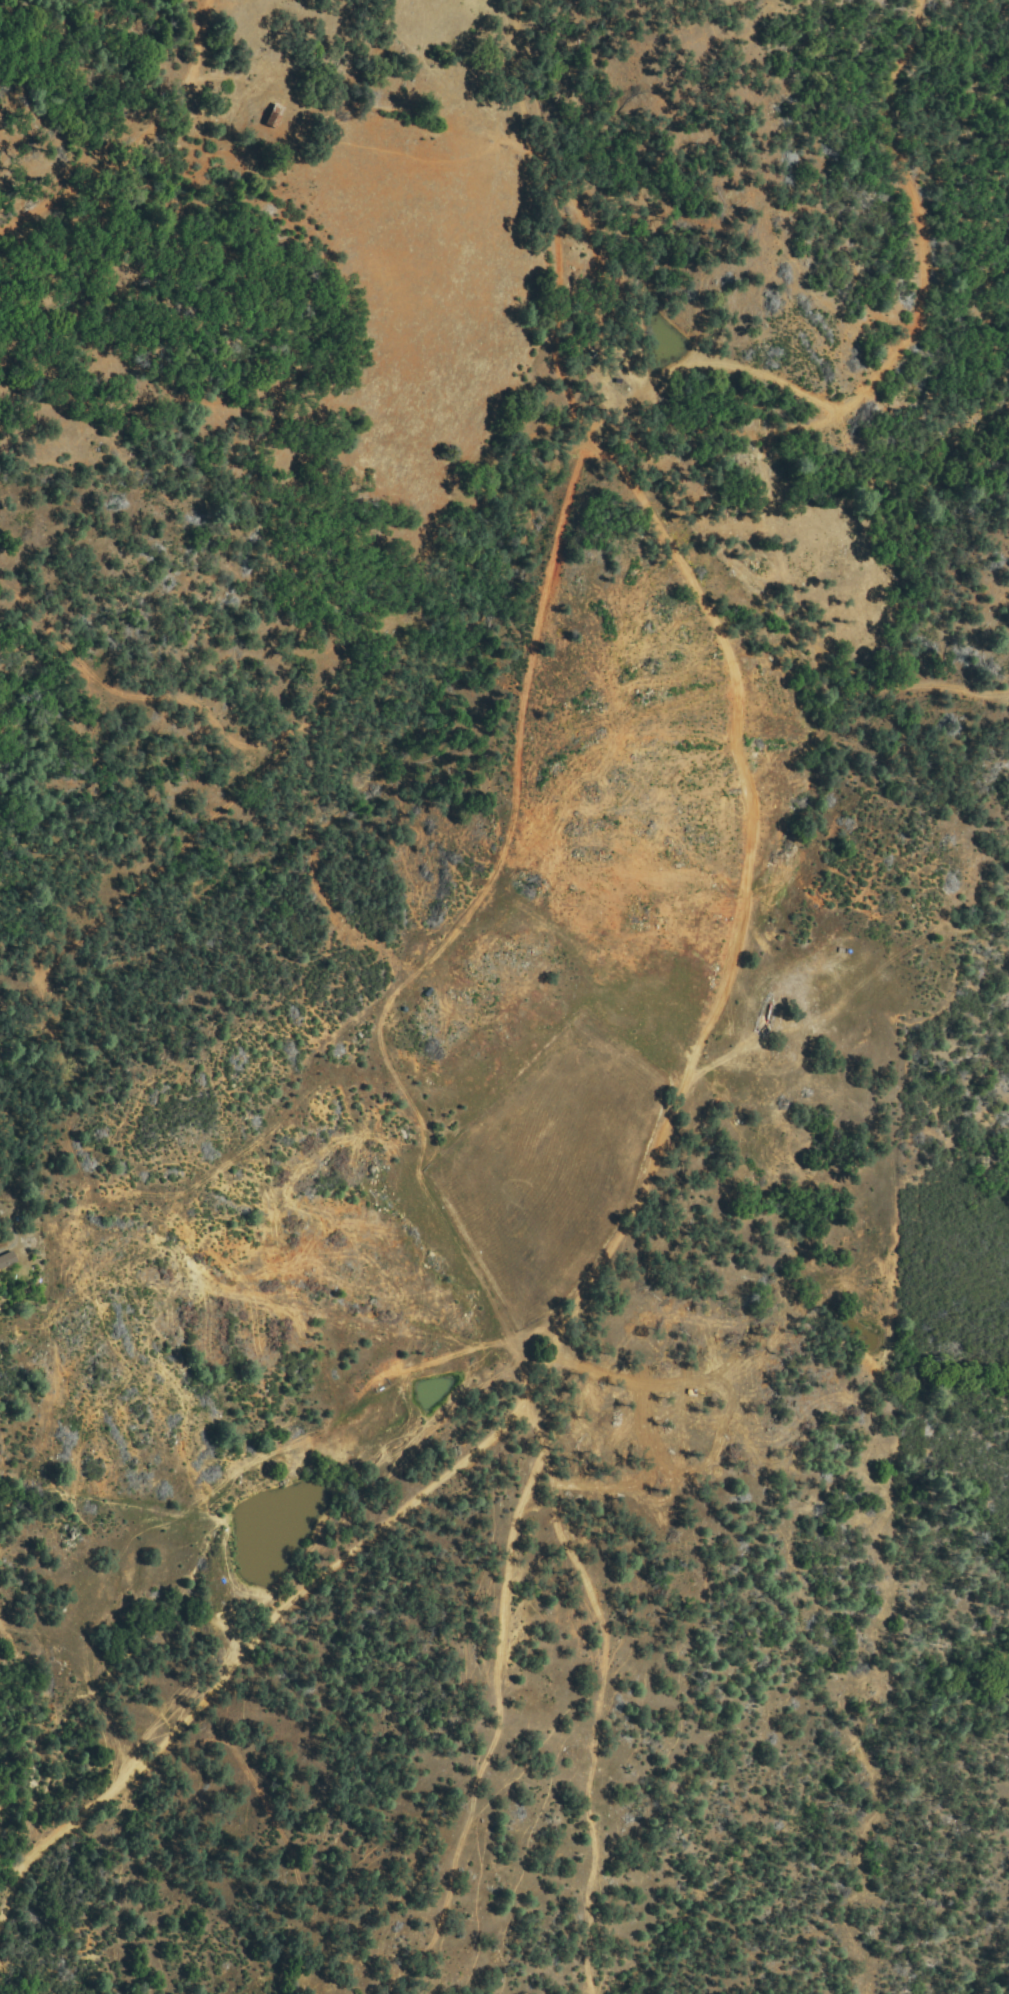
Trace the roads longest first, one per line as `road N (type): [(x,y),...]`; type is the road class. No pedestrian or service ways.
road 1 (track): [(571,445),(608,479),(673,570),(726,684),(740,861),(733,926),(705,1016),(575,1307),(519,1400),(440,1479),(262,1626),(183,1720),(26,1860),(0,1895)]

